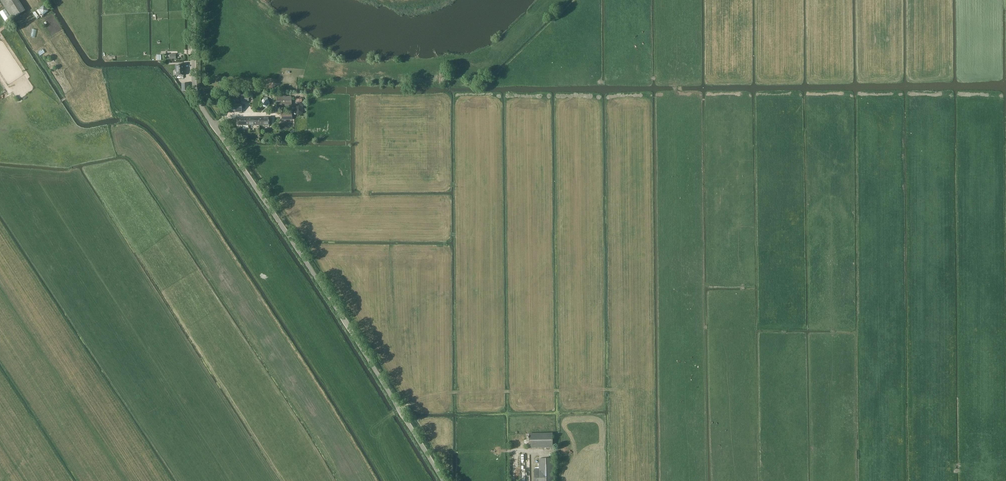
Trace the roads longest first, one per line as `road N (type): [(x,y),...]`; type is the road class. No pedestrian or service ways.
road 1 (unclassified): [(444,480),(198,101),(192,0)]
road 2 (track): [(400,410),(447,393),(616,389),(623,396),(625,480)]

